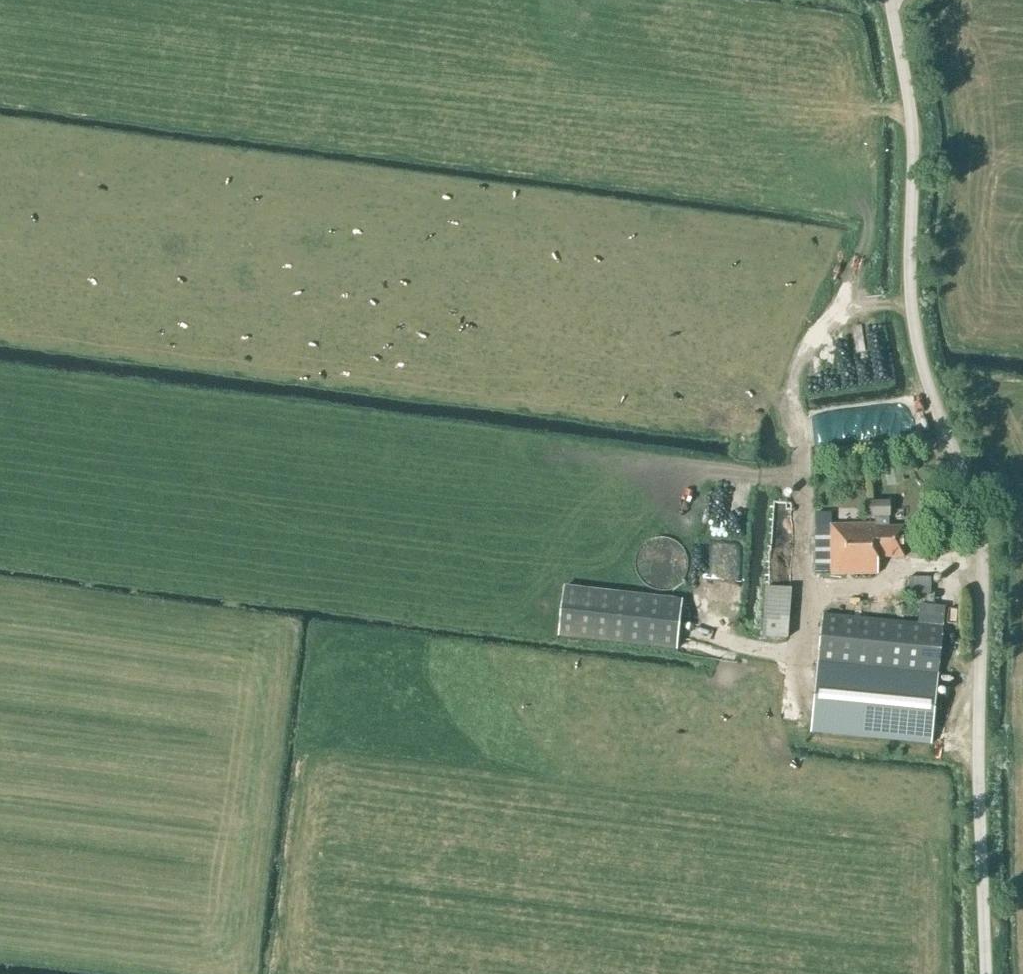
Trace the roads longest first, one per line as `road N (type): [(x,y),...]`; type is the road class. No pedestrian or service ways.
road 1 (unclassified): [(985,973),(979,530),(918,344),(909,237),(913,139),(889,0)]

